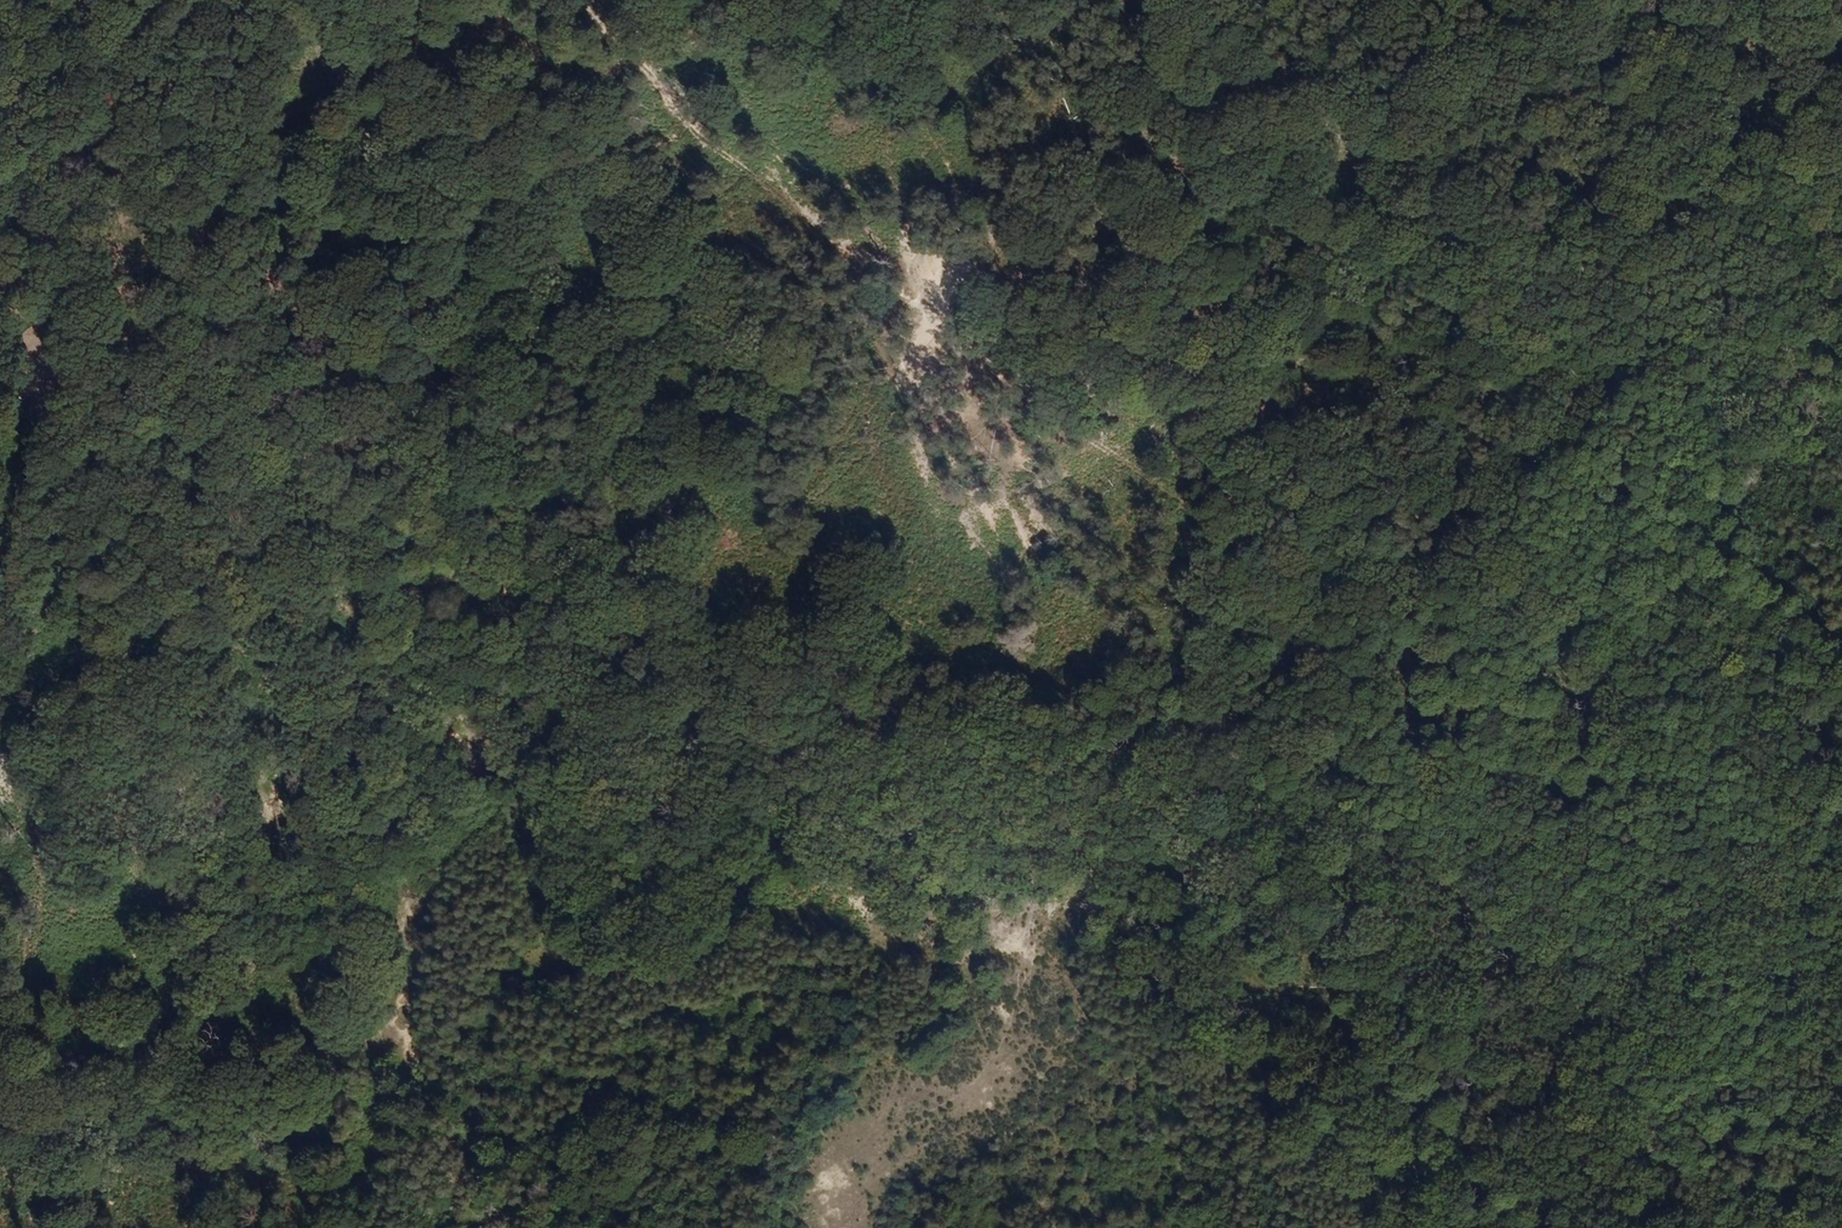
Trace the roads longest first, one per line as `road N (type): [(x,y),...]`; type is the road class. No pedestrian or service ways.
road 1 (track): [(0,901),(647,0)]
road 2 (track): [(500,1150),(0,773)]

